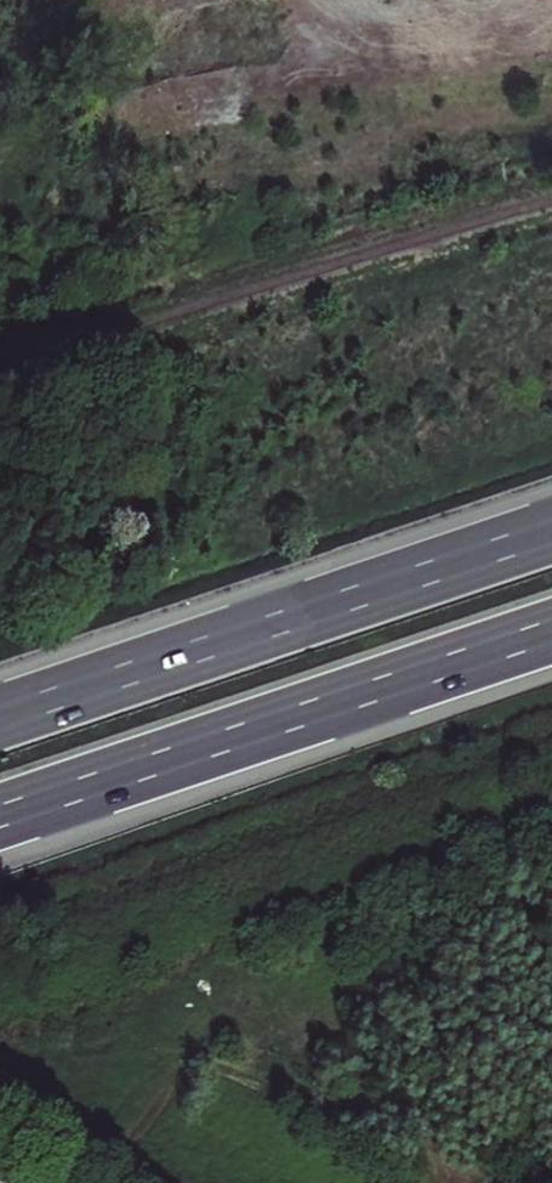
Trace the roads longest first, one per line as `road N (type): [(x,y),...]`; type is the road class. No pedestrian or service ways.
road 1 (motorway): [(551,527),(0,715)]
road 2 (motorway): [(0,815),(551,629)]

